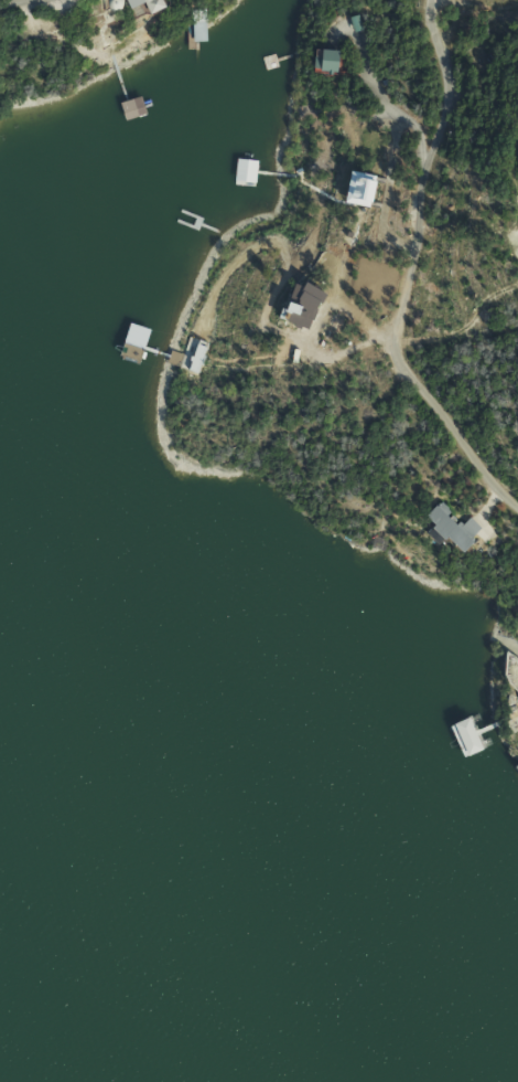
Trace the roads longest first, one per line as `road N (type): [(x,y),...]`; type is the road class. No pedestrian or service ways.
road 1 (residential): [(517,504),(396,350),(398,301),(445,104),(432,0)]

